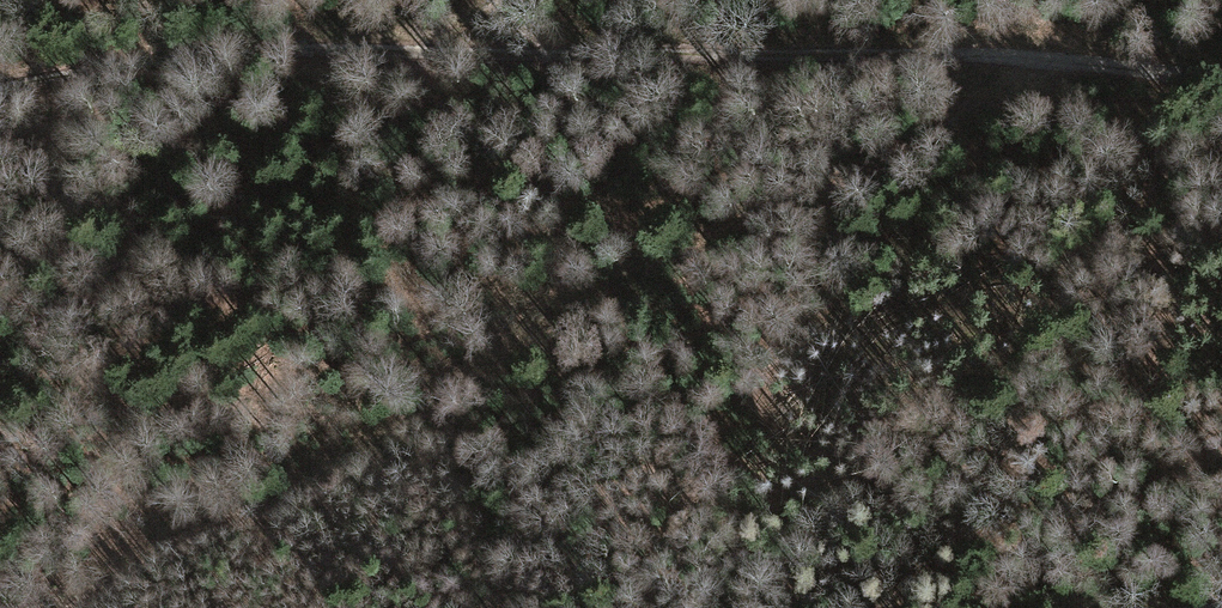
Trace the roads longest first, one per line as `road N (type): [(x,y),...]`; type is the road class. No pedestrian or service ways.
road 1 (track): [(1221,73),(952,48),(334,38),(195,46),(0,78)]
road 2 (track): [(91,607),(368,454),(552,313),(673,244),(787,205),(1077,54)]

